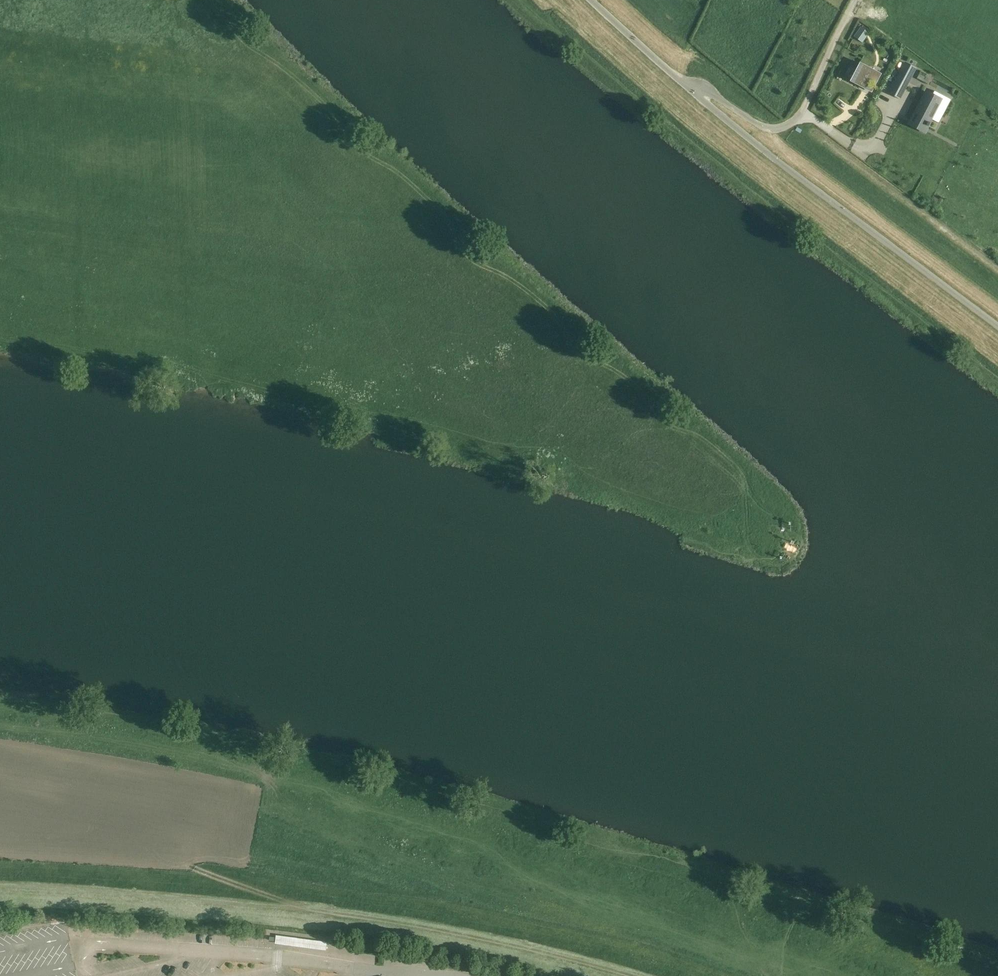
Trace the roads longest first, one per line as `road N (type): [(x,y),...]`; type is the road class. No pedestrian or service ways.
road 1 (unclassified): [(997,327),(721,116),(591,0)]

